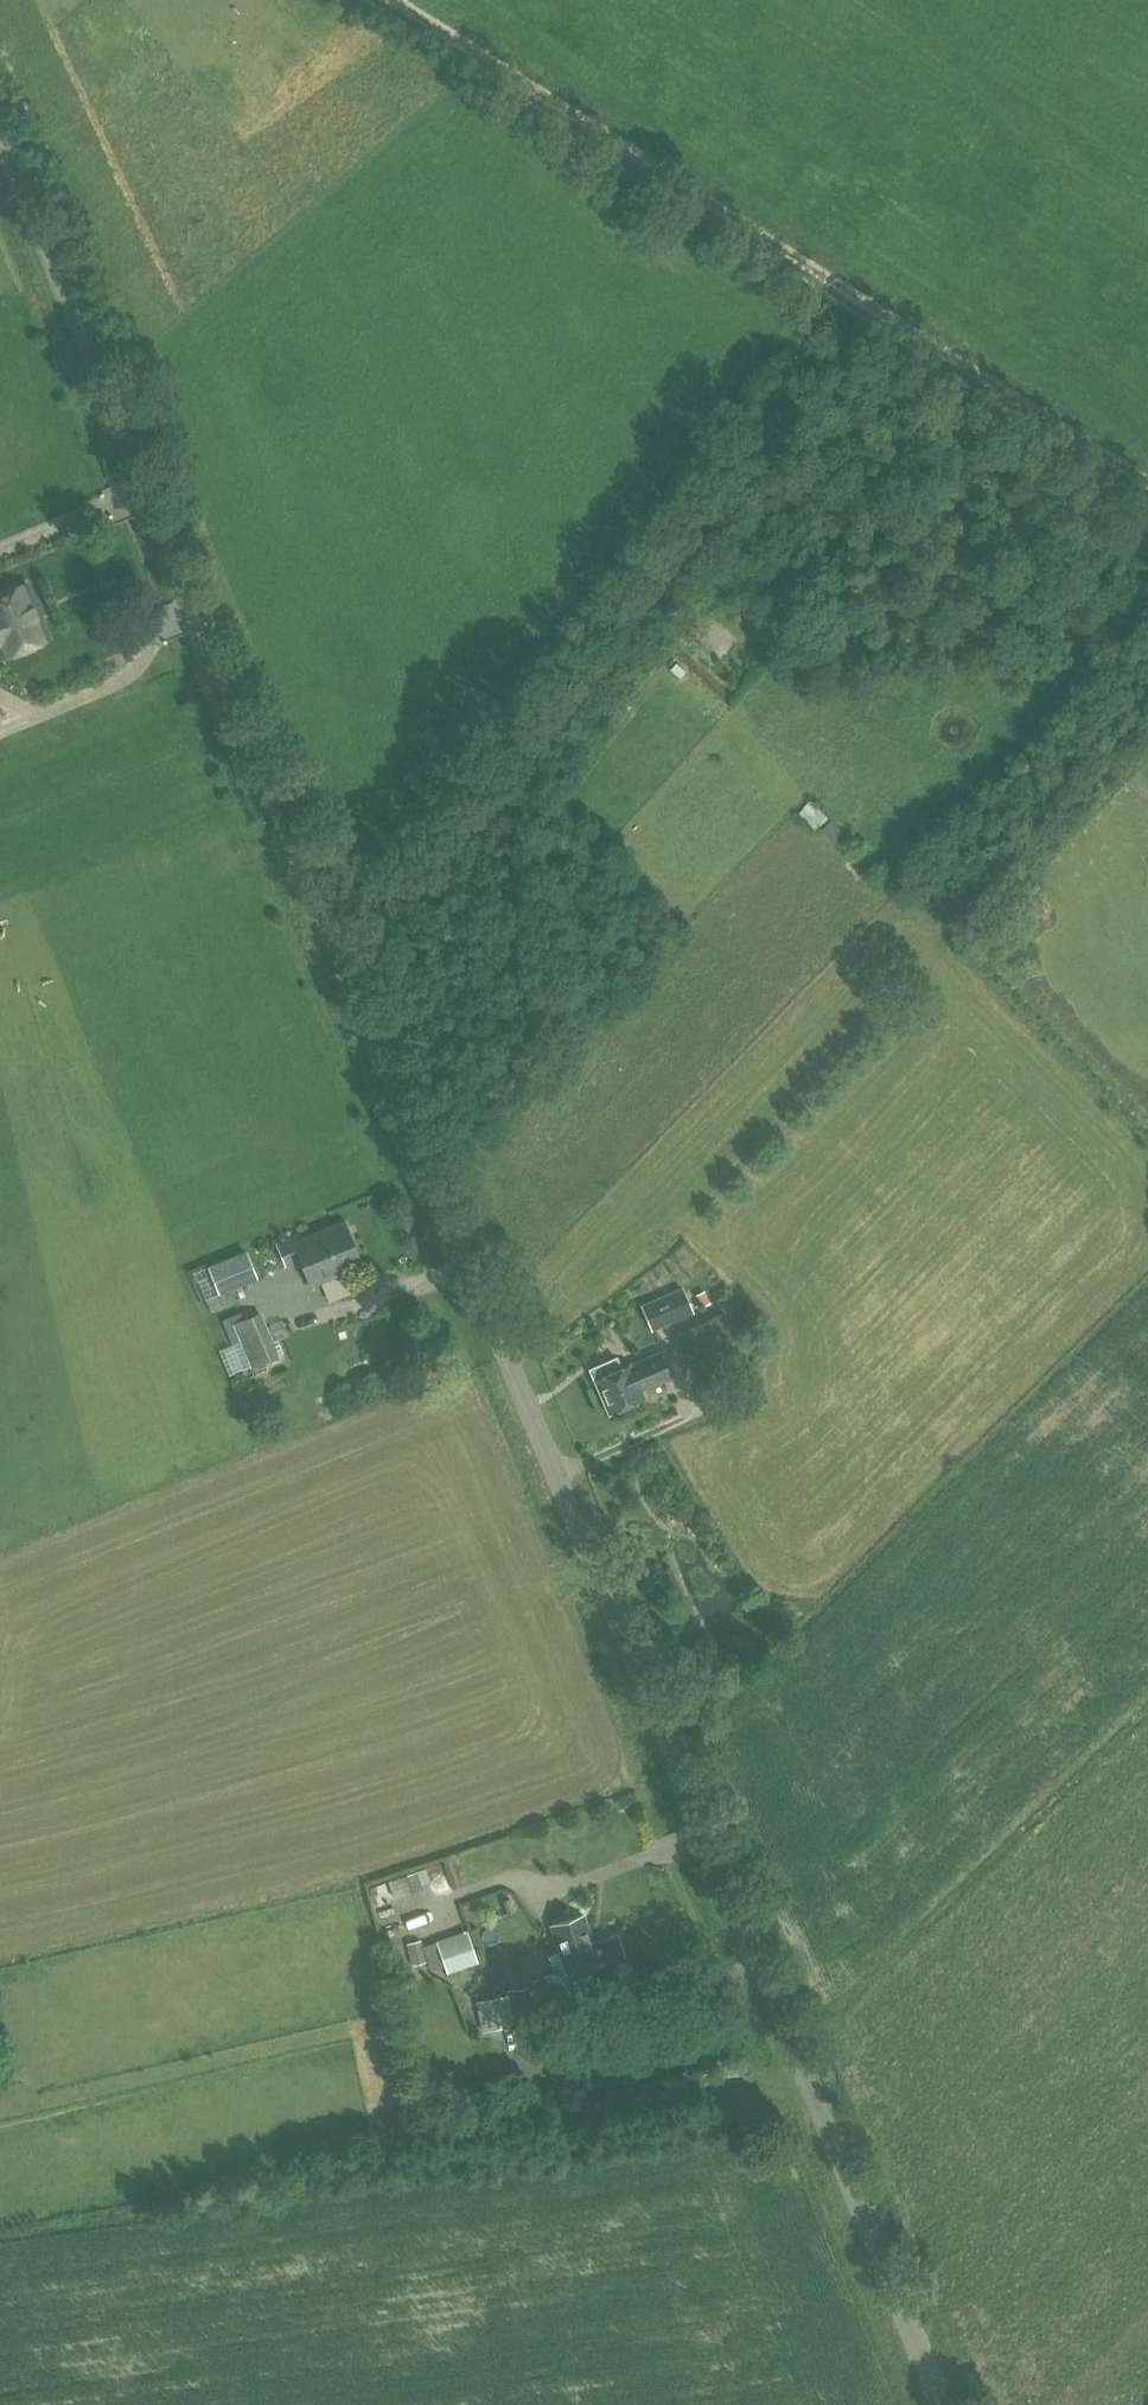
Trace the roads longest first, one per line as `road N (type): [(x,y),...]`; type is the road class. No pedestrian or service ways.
road 1 (unclassified): [(941,2404),(0,141)]
road 2 (track): [(390,0),(1147,488)]
road 3 (track): [(465,1262),(799,905)]

